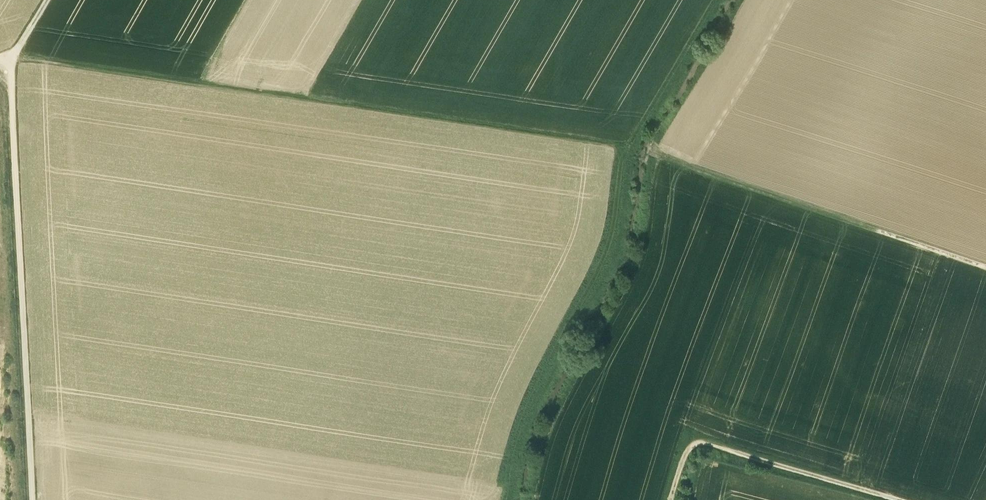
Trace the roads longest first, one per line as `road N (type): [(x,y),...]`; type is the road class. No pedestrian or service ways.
road 1 (track): [(14,53),(580,141)]
road 2 (track): [(33,499),(12,56)]
road 3 (track): [(509,499),(530,413),(609,265),(622,222),(626,150),(580,141)]
road 4 (track): [(657,155),(985,267)]
road 5 (track): [(716,0),(626,150)]

